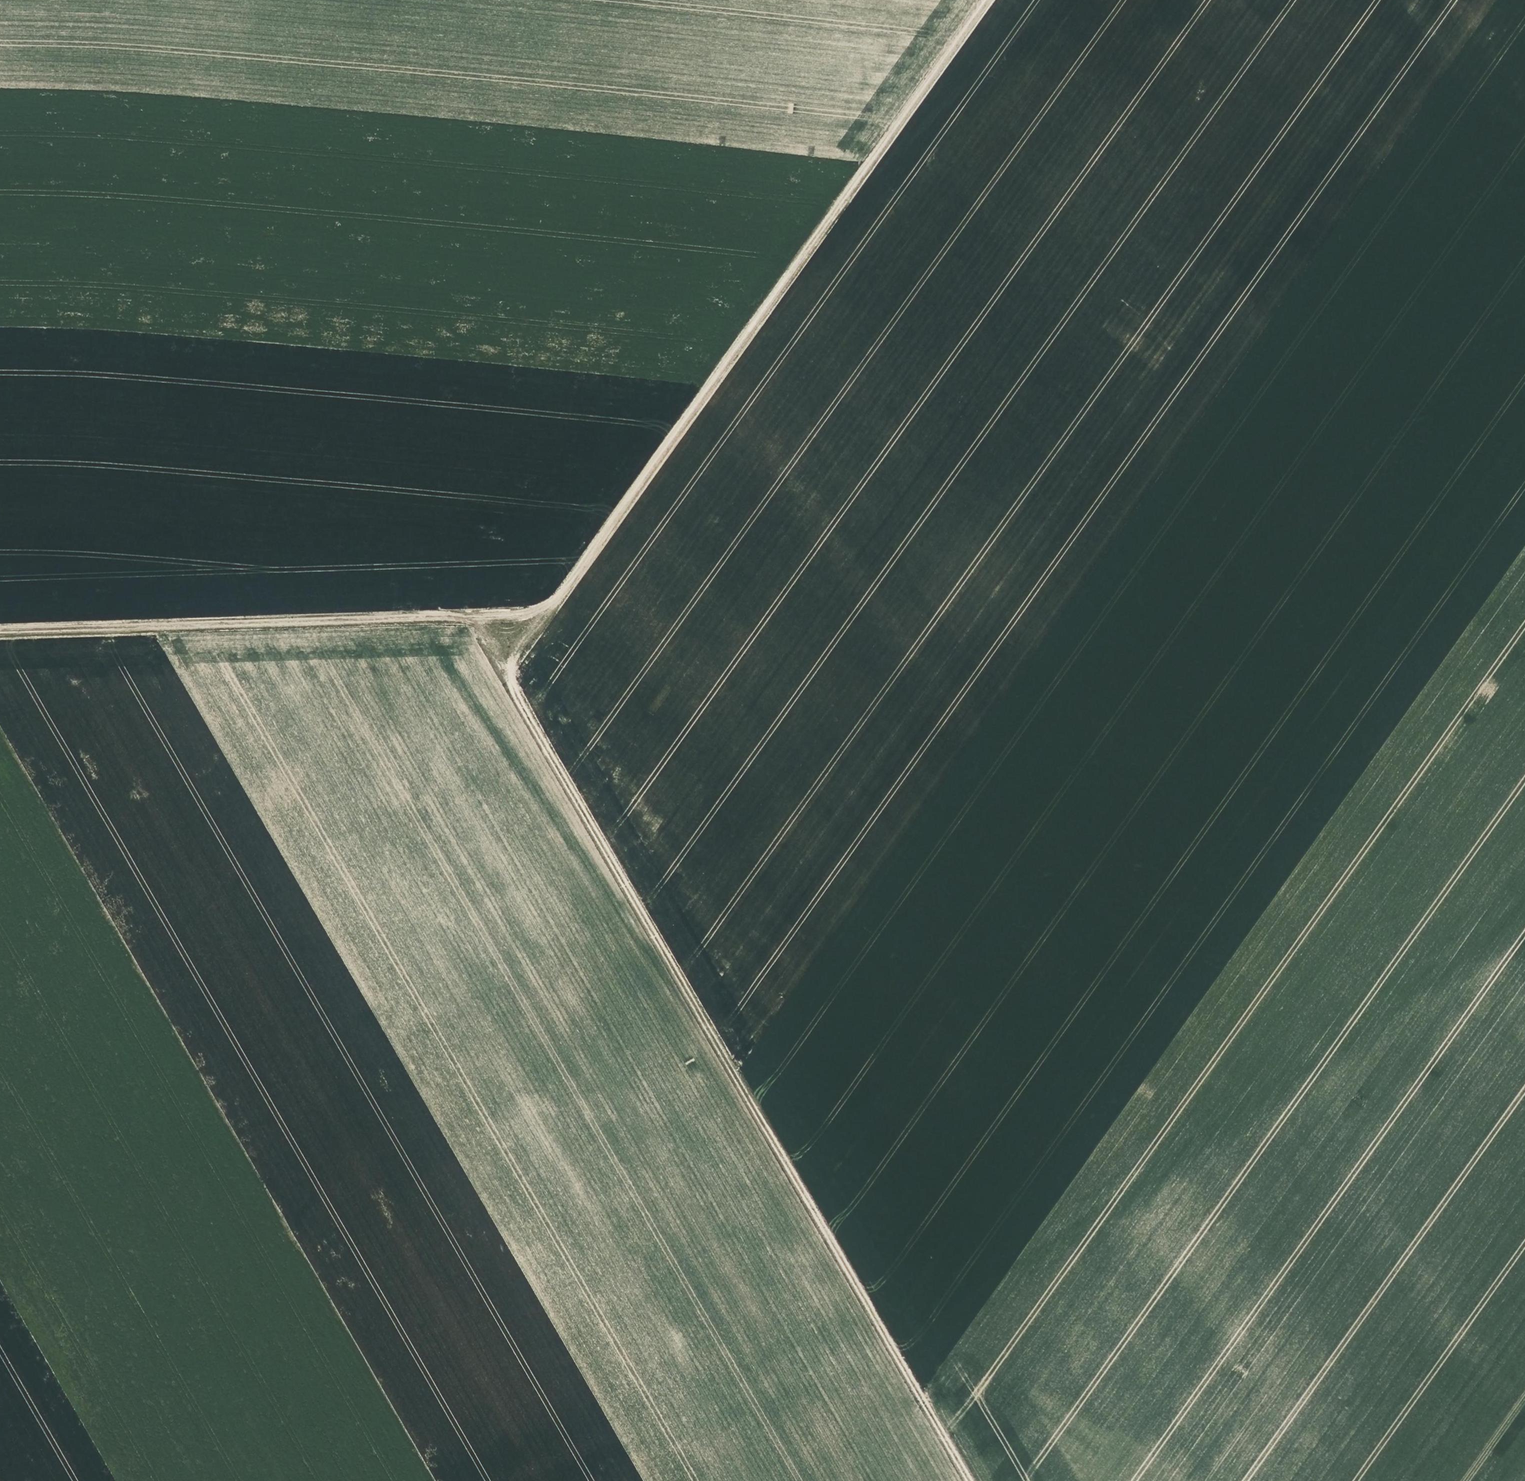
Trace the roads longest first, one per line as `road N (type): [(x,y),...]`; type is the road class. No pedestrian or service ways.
road 1 (track): [(969,1480),(508,674),(510,659),(987,0)]
road 2 (track): [(556,600),(516,618),(0,635)]

